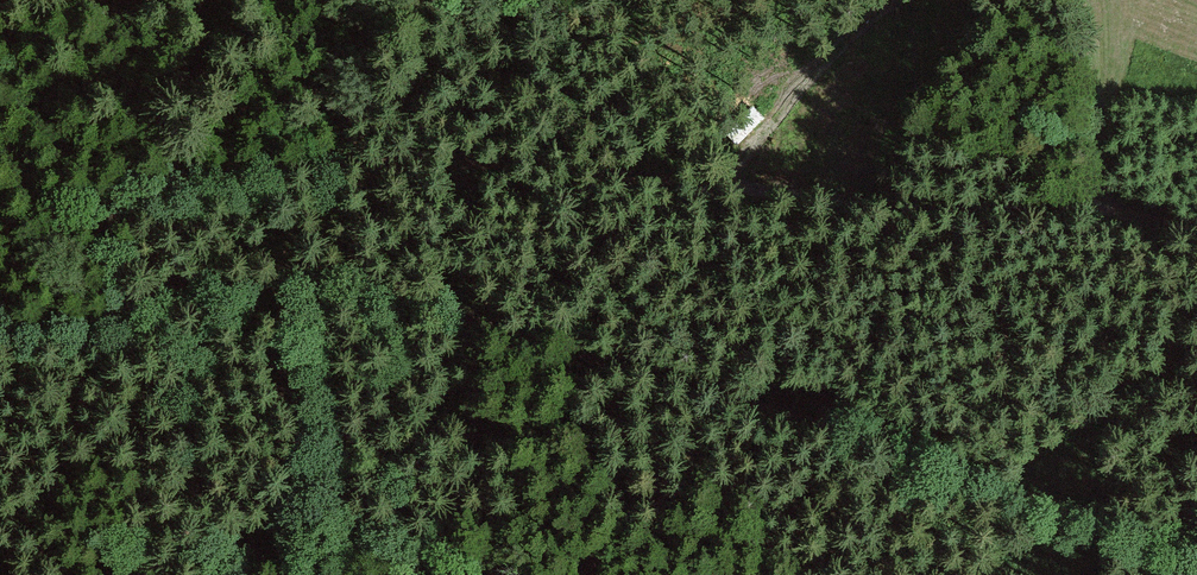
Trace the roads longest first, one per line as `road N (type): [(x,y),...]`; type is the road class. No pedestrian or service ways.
road 1 (track): [(0,312),(114,309),(334,282),(396,295),(589,350),(1196,560)]
road 2 (track): [(0,279),(138,213),(270,178),(416,165),(579,169),(902,215),(1129,215),(1196,230)]

